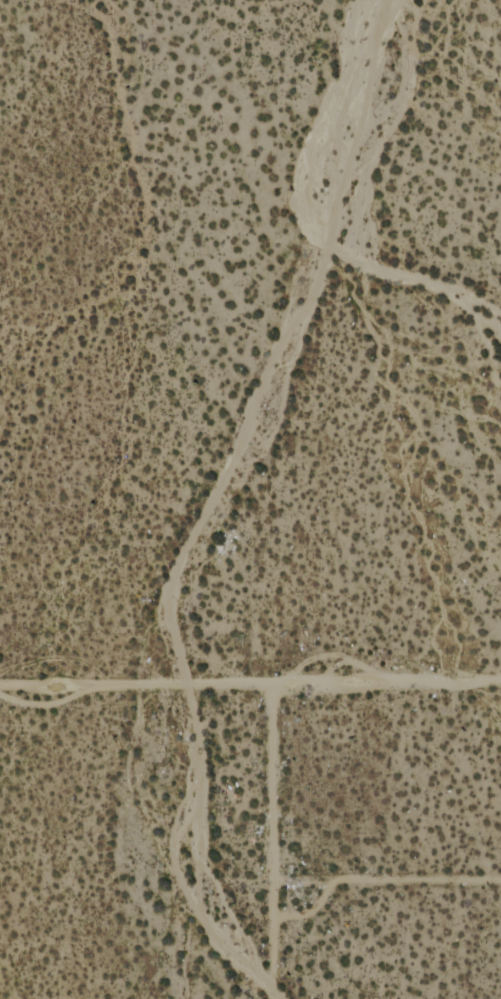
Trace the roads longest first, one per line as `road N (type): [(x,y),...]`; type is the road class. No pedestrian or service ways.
road 1 (track): [(0,678),(500,680)]

